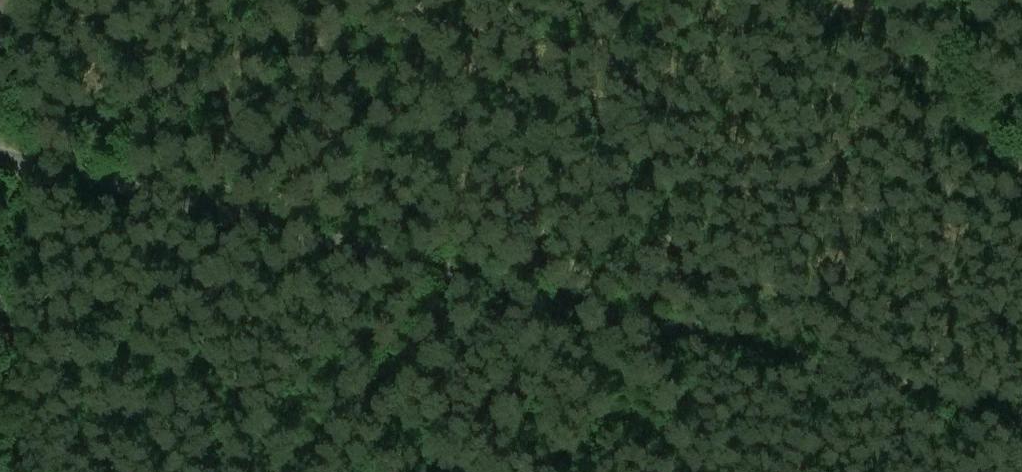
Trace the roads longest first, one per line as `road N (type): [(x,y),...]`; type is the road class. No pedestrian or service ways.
road 1 (residential): [(0,145),(1021,415)]

